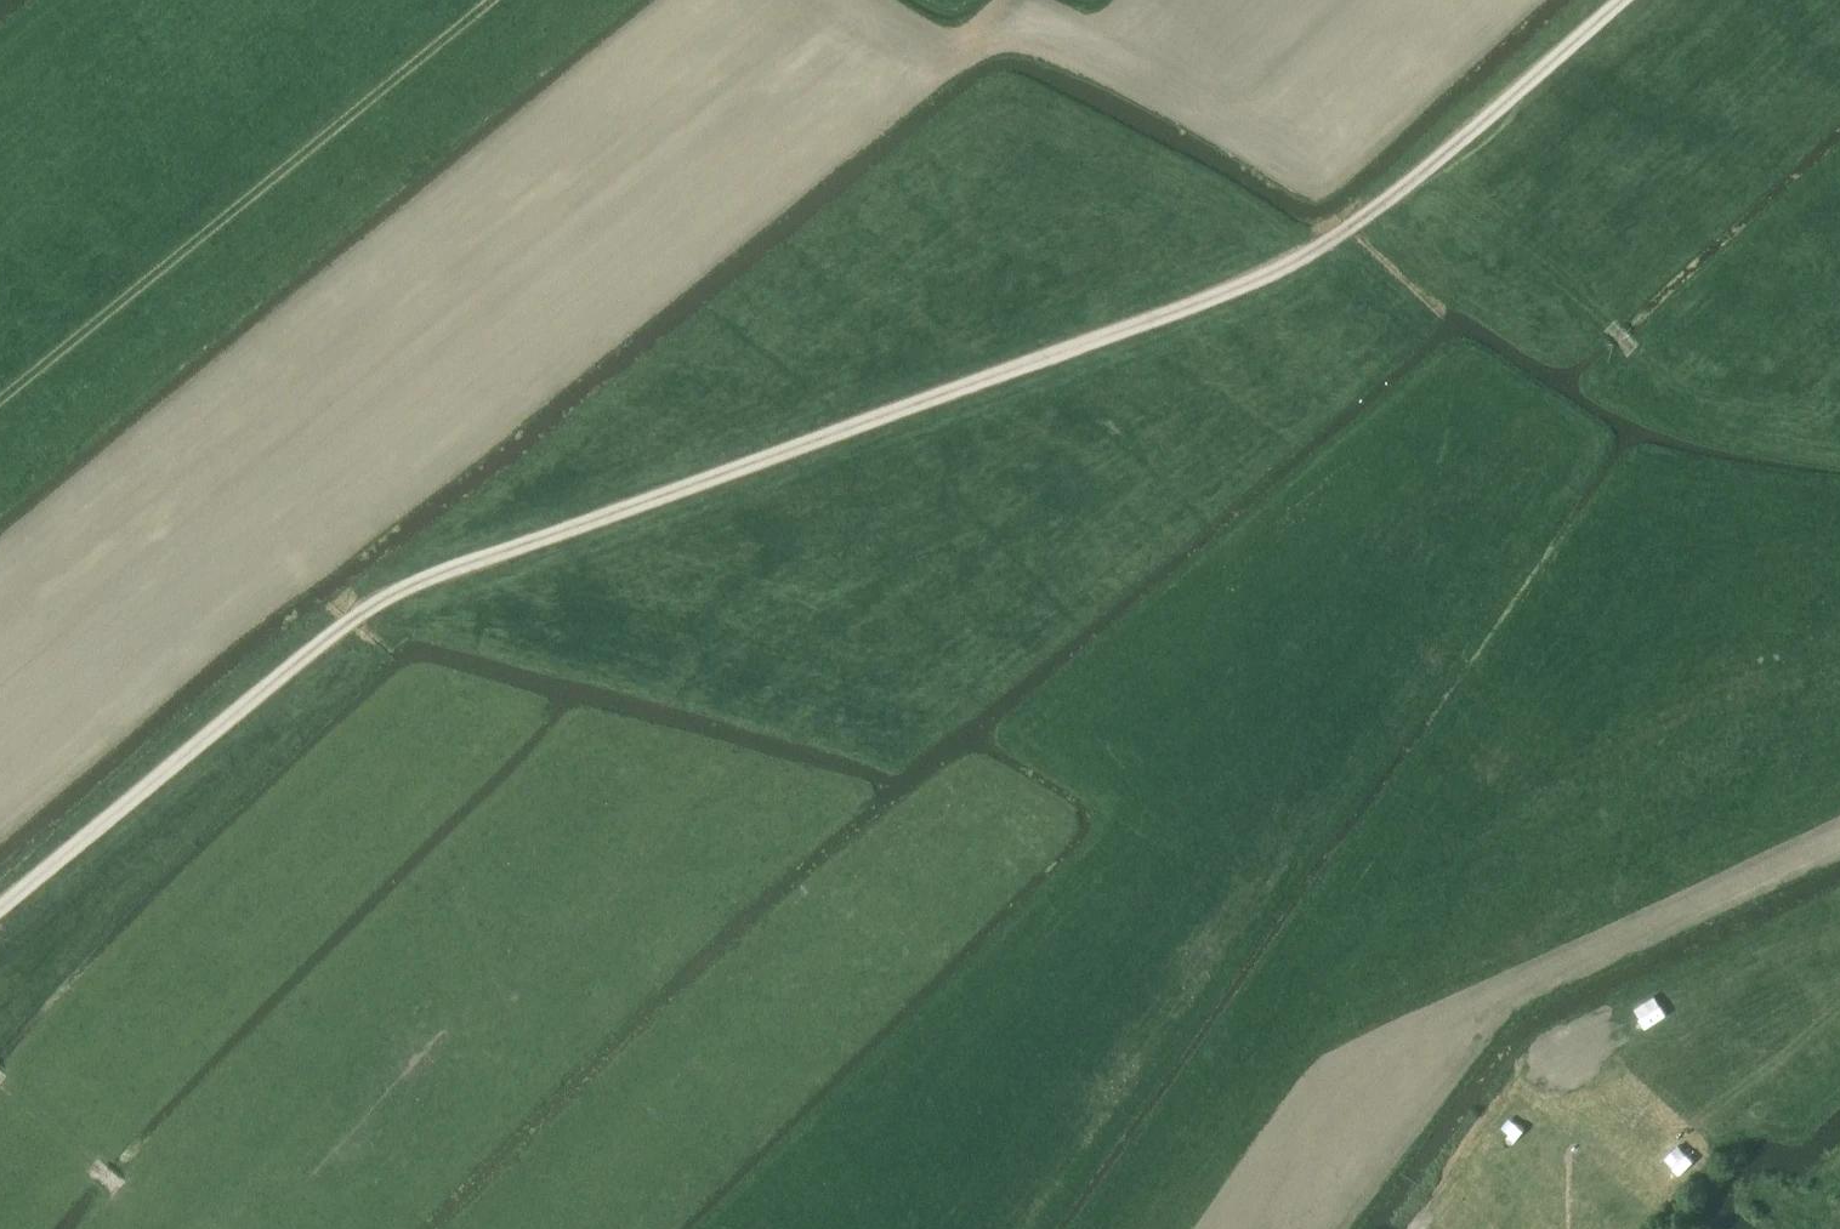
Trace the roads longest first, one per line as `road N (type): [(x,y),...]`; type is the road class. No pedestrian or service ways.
road 1 (track): [(0,912),(359,614),(415,586),(1238,286),(1313,251),(1388,203),(1620,0)]
road 2 (track): [(1207,1228),(1305,1094),(1839,844)]

